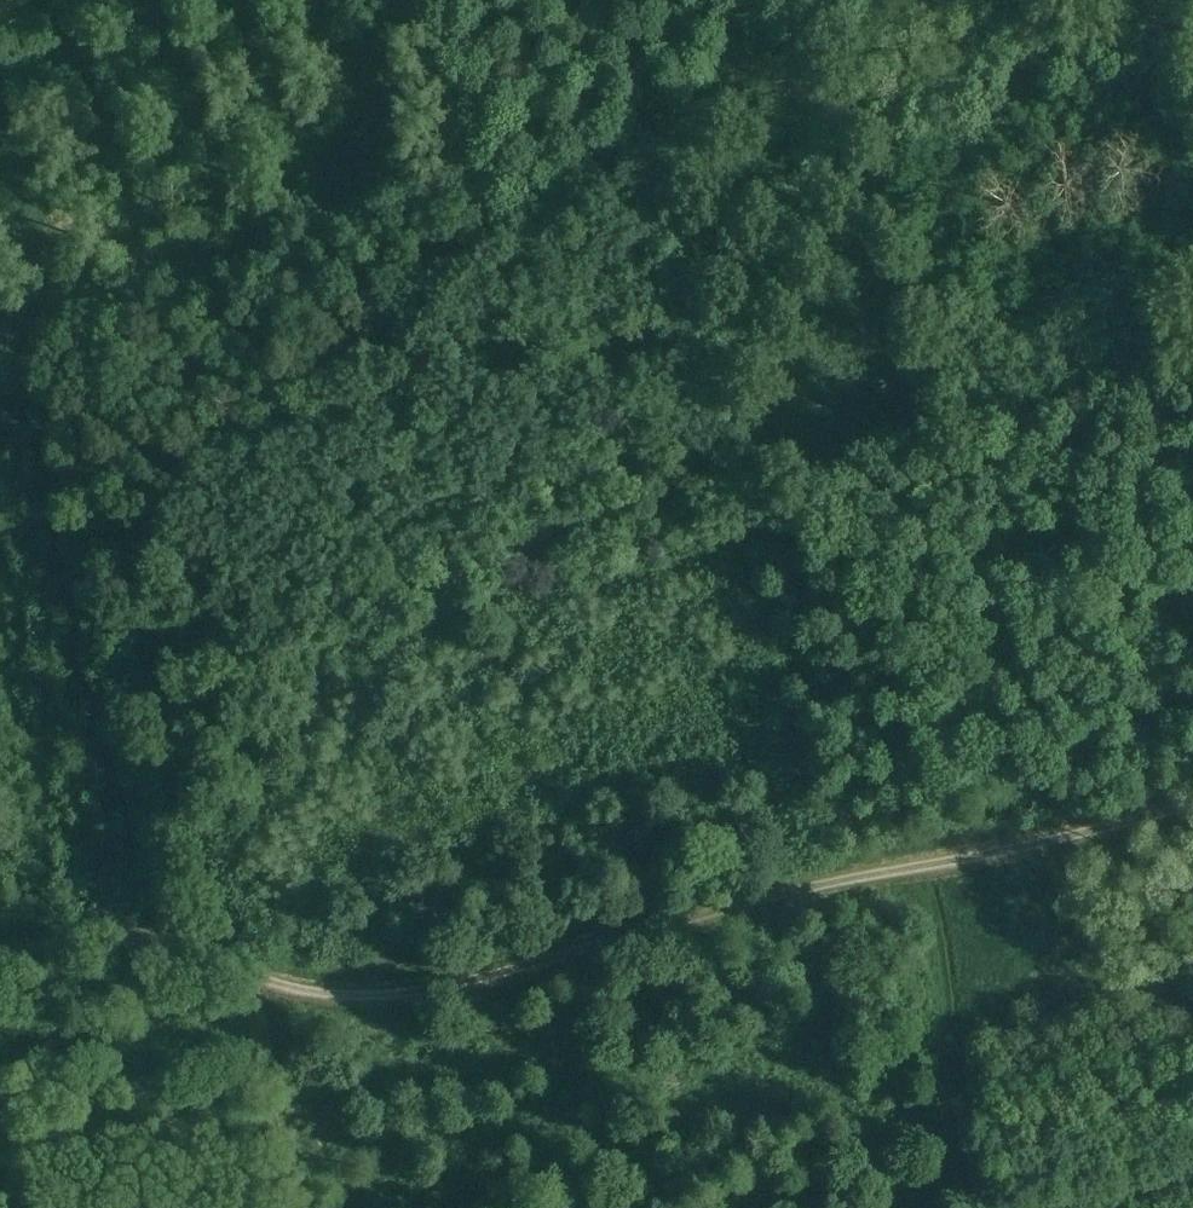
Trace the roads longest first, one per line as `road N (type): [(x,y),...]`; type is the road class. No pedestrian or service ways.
road 1 (track): [(1192,811),(1043,846),(868,871),(535,986),(446,1002),(347,1003),(271,992),(149,954),(30,948),(0,956)]

